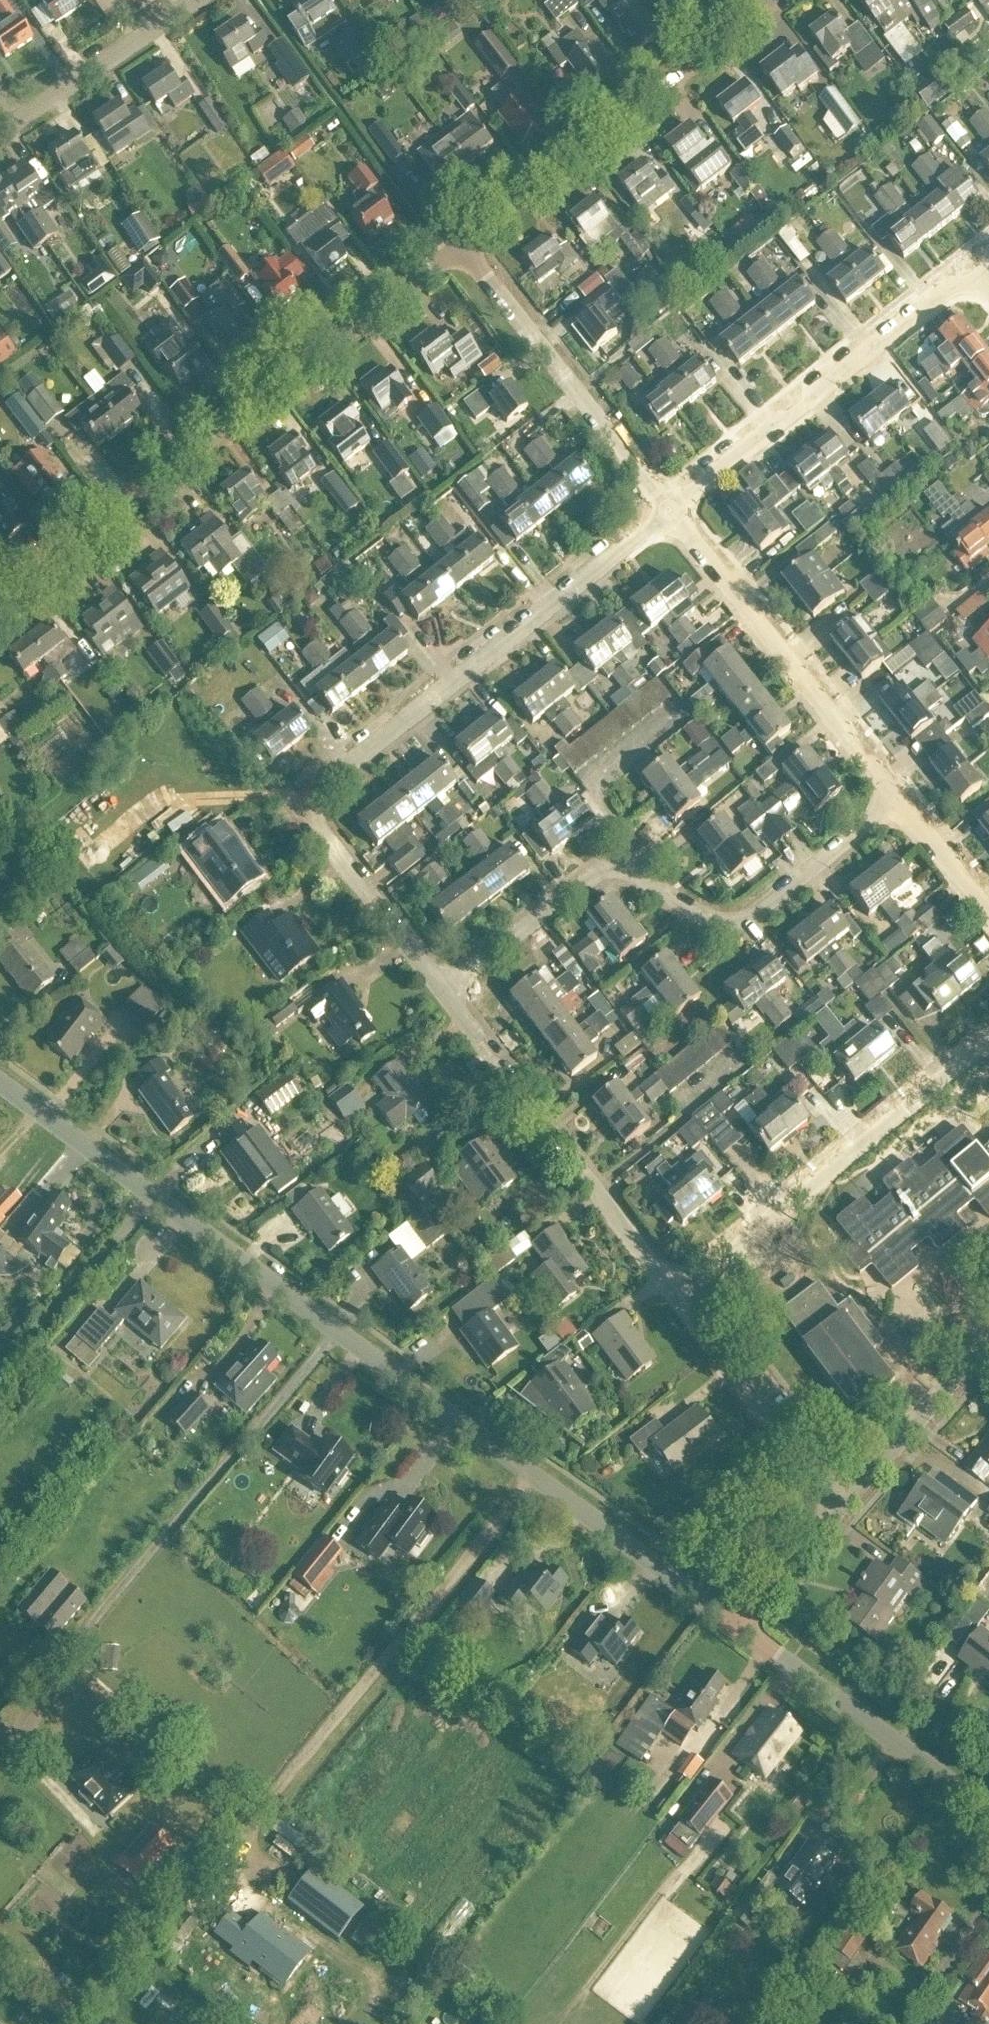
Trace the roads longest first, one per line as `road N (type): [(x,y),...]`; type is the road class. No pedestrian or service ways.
road 1 (unclassified): [(737,1629),(0,1084)]
road 2 (residential): [(0,601),(459,248)]
road 3 (residential): [(443,991),(609,872),(723,925),(738,923),(896,801)]
road 4 (residential): [(668,514),(301,808)]
road 5 (residential): [(459,248),(782,0)]
road 6 (residential): [(674,1298),(988,1044)]
road 7 (residential): [(988,284),(961,285),(934,298),(668,514)]
road 8 (residential): [(674,1298),(443,991)]
road 9 (residential): [(896,801),(686,528),(668,514)]
road 10 (residential): [(668,514),(459,248)]
road 11 (unclassified): [(988,1816),(737,1629)]
road 12 (residential): [(838,1509),(674,1298)]
road 13 (residential): [(0,133),(200,0)]
road 14 (residential): [(443,991),(301,808)]
road 15 (residential): [(838,1509),(988,1346)]
road 16 (residential): [(737,1629),(838,1509)]
road 17 (residential): [(988,915),(896,801)]

